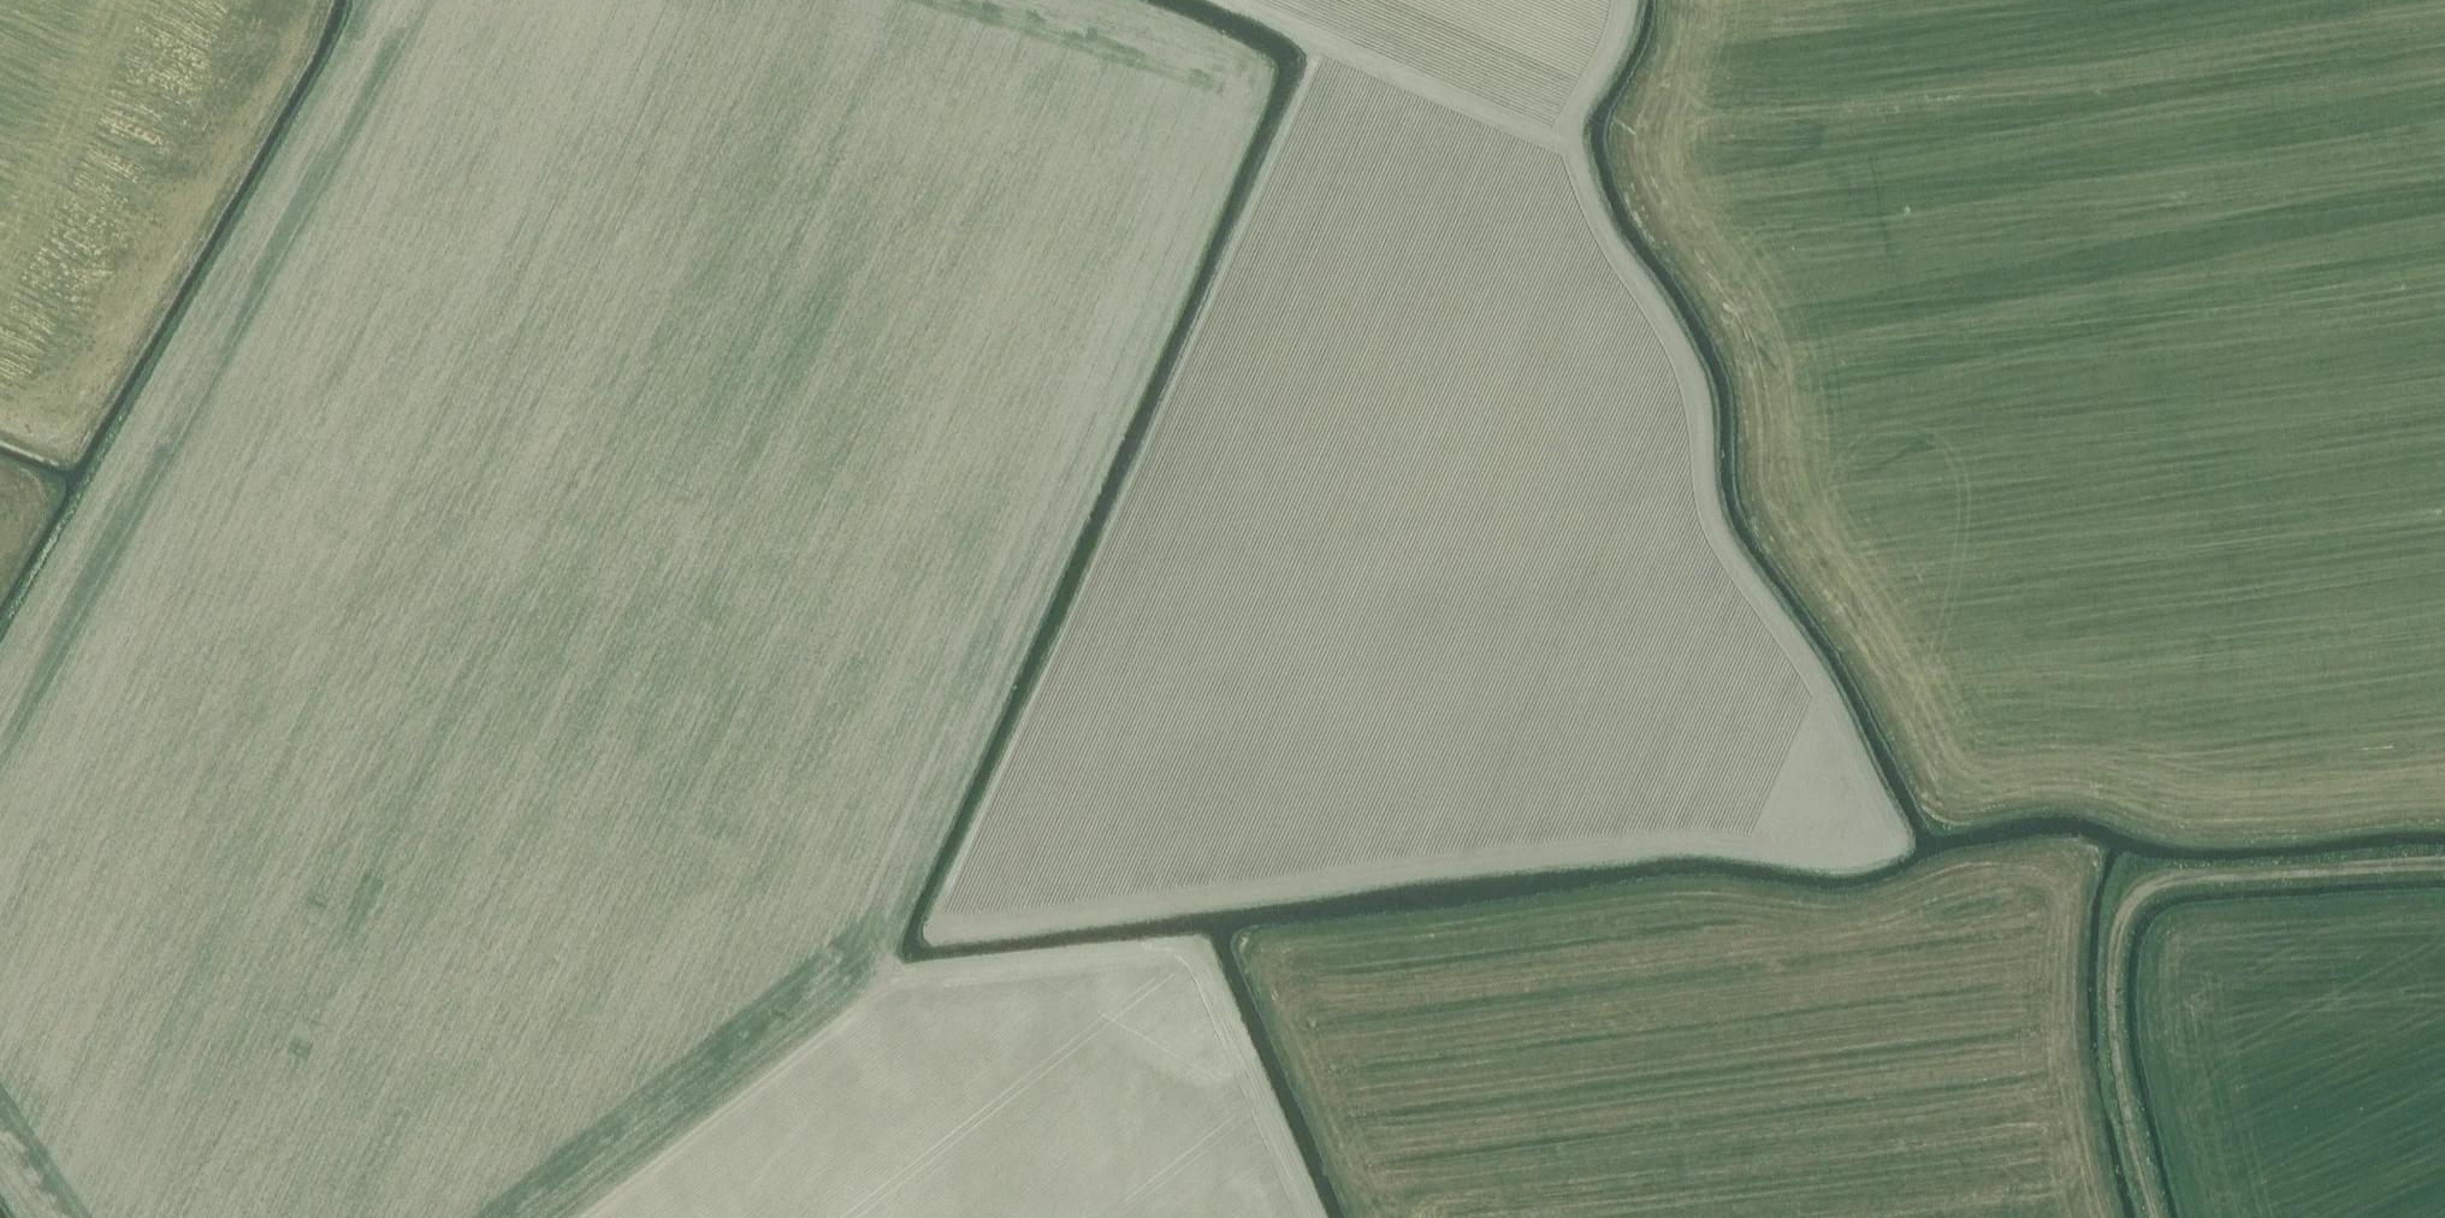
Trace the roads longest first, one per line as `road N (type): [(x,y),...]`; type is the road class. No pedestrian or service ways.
road 1 (track): [(2157,1217),(2120,1070),(2113,1007),(2117,936),(2130,906),(2154,888),(2201,877),(2444,867)]

